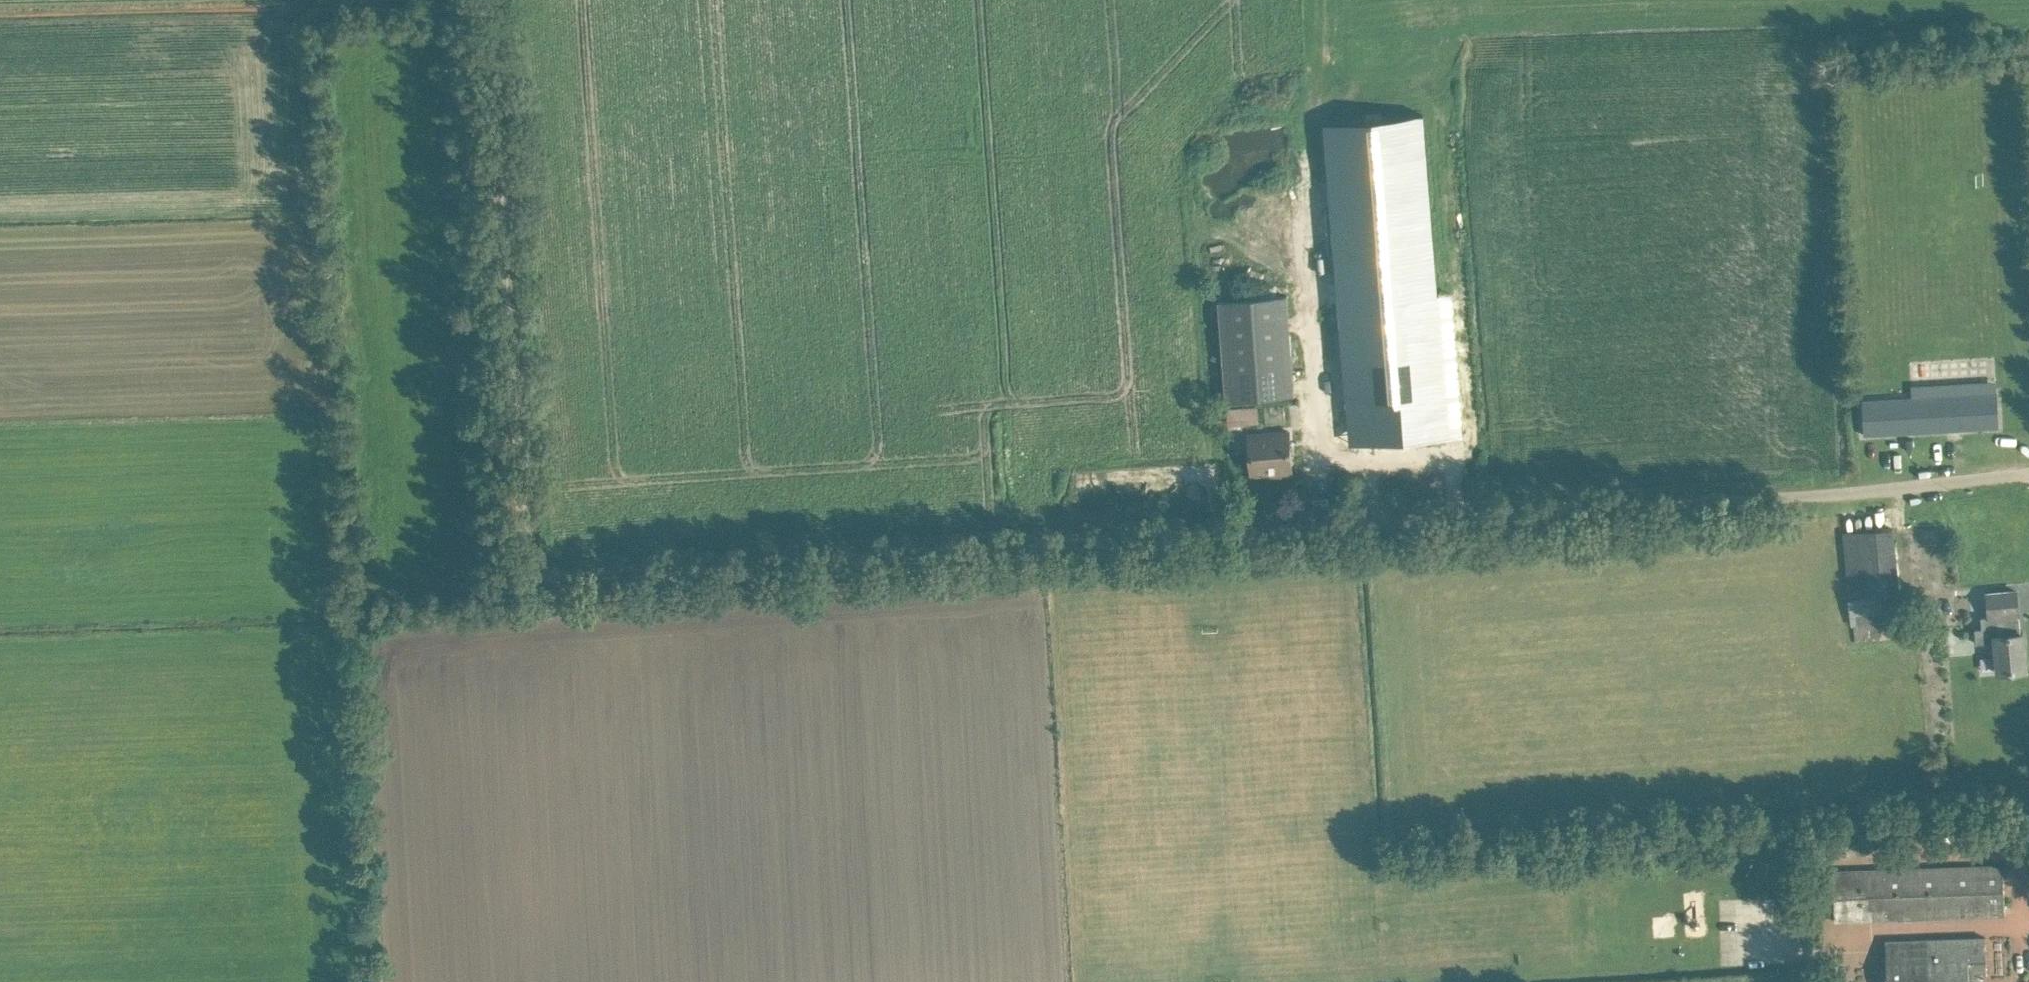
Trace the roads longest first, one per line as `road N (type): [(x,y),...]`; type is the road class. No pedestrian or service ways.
road 1 (track): [(493,0),(528,556),(557,575),(1370,524)]
road 2 (unclassified): [(1370,524),(2028,476)]

